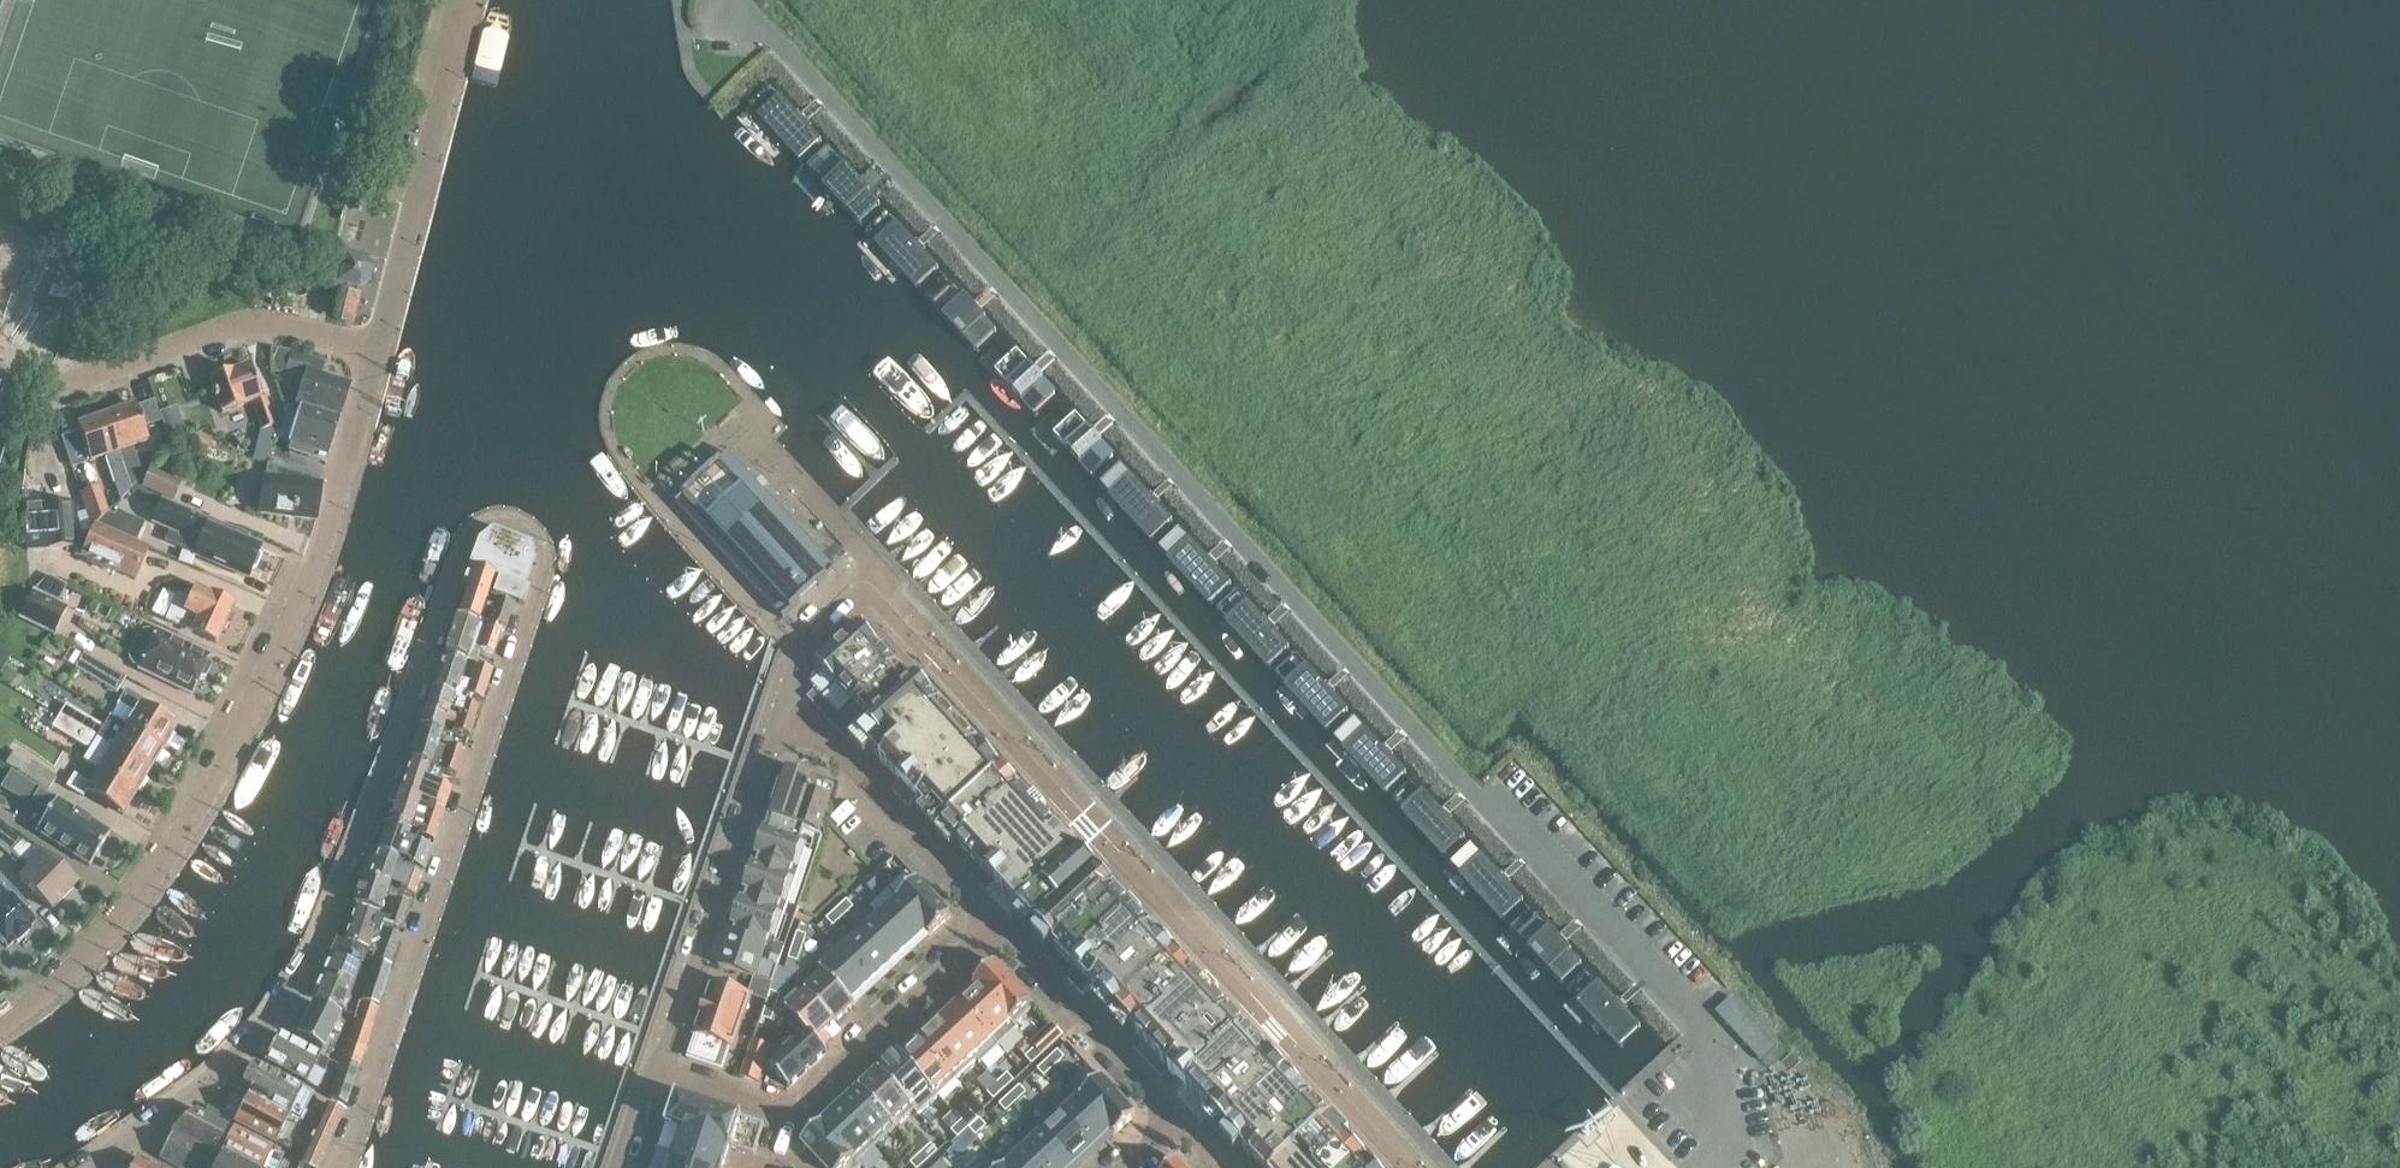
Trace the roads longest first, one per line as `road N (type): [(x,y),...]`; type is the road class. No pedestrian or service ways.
road 1 (residential): [(766,32),(1468,788),(1710,1036),(1741,1146),(1717,1167)]
road 2 (residential): [(0,1032),(99,954),(171,860),(280,662),(327,543),(475,0)]
road 3 (unclassified): [(105,1167),(253,1047),(313,969),(472,532)]
road 4 (residential): [(337,1167),(548,561)]
road 5 (residential): [(992,920),(841,1064),(820,1098),(789,1113),(658,1070)]
road 6 (residential): [(773,711),(658,1070)]
road 7 (residential): [(992,920),(840,756),(773,711)]
road 8 (residential): [(1177,1120),(992,920)]
road 9 (residential): [(773,711),(796,652),(879,576)]

